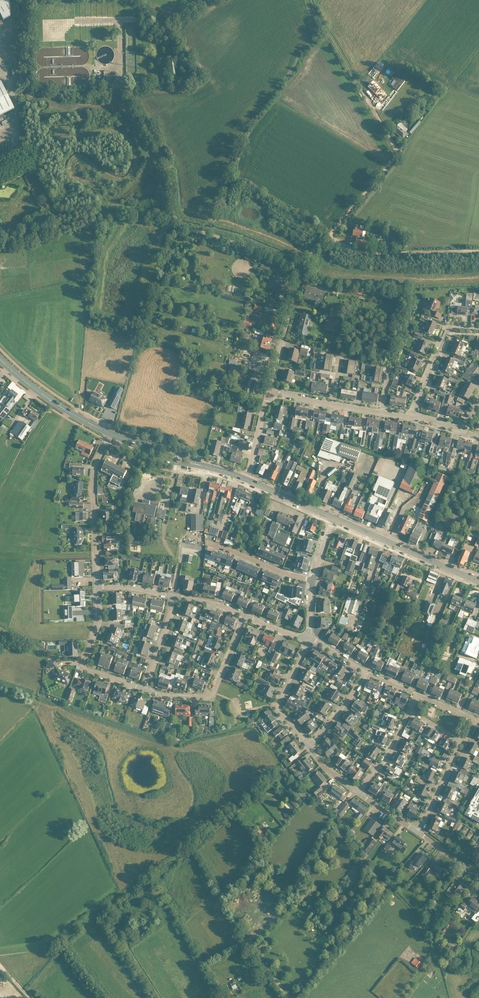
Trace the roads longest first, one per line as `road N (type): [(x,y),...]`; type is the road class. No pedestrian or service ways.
road 1 (unclassified): [(302,270),(178,224),(169,169),(128,91)]
road 2 (unclassified): [(355,79),(397,151),(329,236)]
road 3 (residential): [(97,587),(93,487),(110,433)]
road 4 (secondary): [(478,582),(335,519)]
road 5 (residential): [(246,616),(211,696),(144,690)]
road 6 (unclassified): [(329,236),(371,252),(478,250)]
road 7 (residential): [(144,690),(83,665),(98,623),(97,587)]
road 8 (secondary): [(110,433),(0,359)]
road 9 (residential): [(270,392),(302,270)]
road 10 (residential): [(411,417),(448,330),(478,330)]
road 11 (residential): [(309,746),(278,703),(307,638)]

